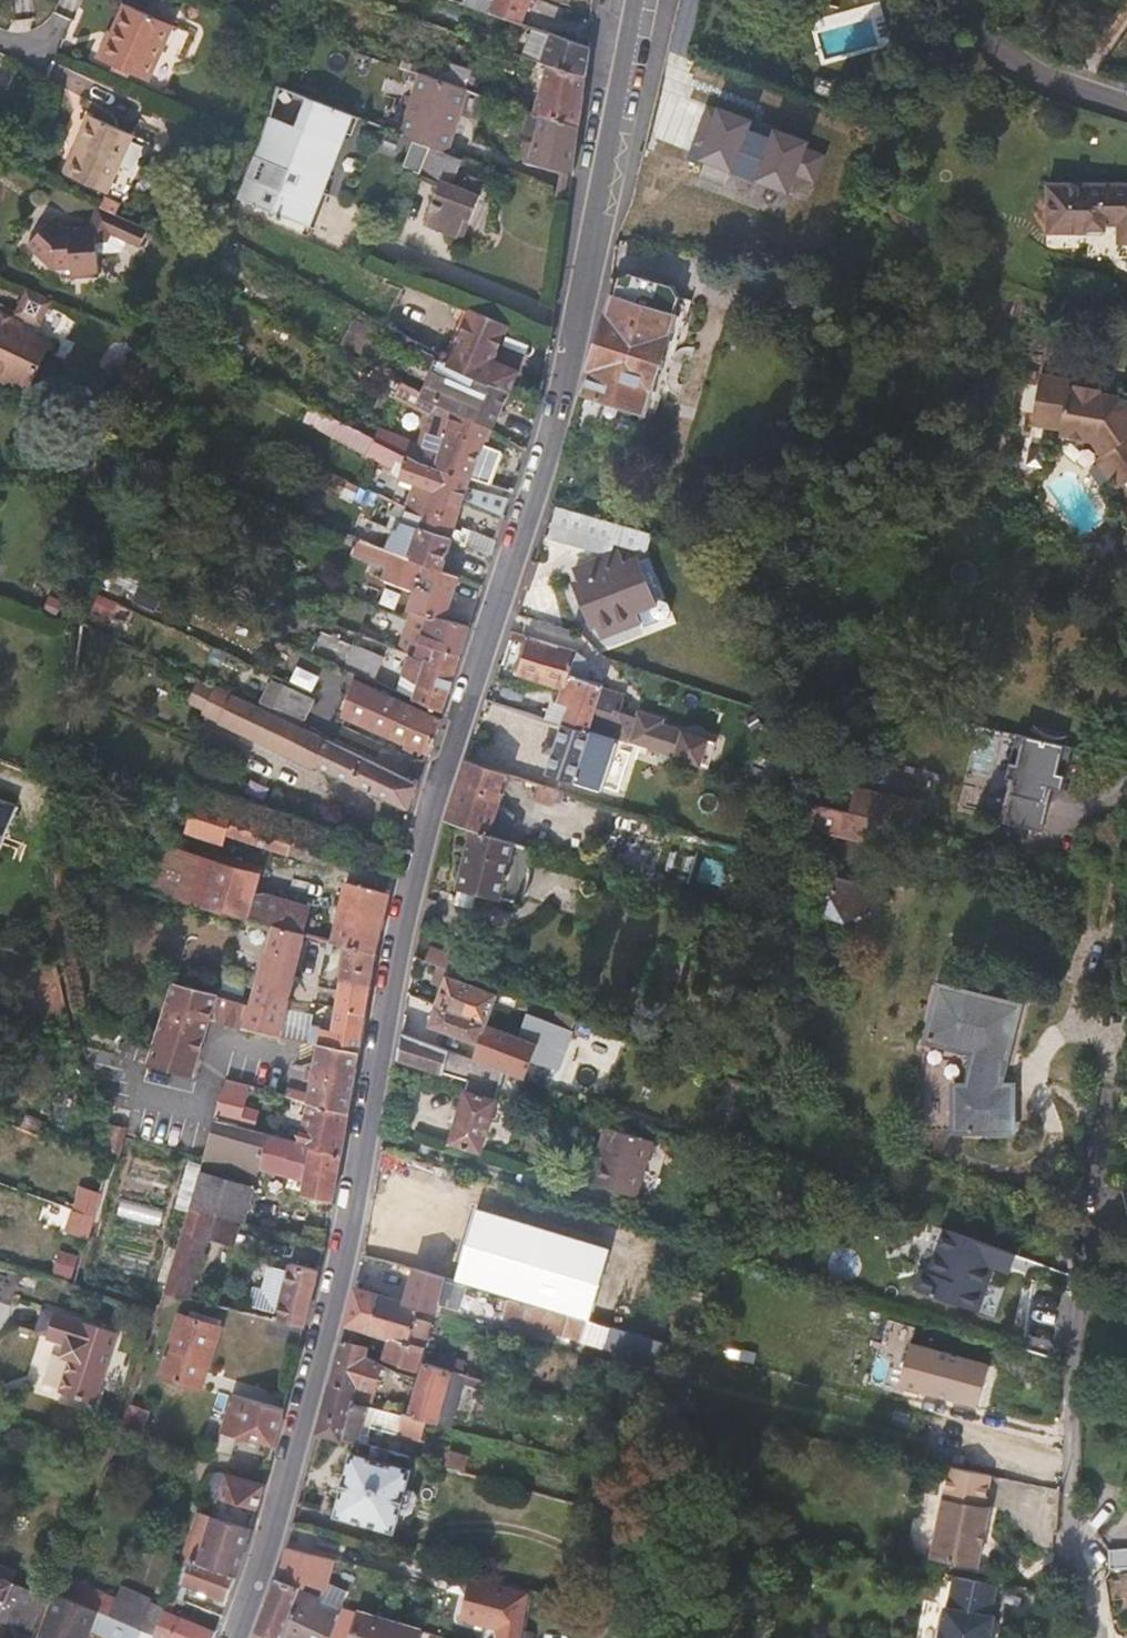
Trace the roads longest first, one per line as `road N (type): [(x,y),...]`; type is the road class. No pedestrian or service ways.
road 1 (secondary): [(237,1637),(358,1183),(421,834),(538,482),(612,157),(632,0)]
road 2 (residential): [(1108,1097),(1072,1366),(1071,1534),(1092,1637)]
road 3 (residential): [(966,0),(974,27),(1005,56),(1126,104)]

